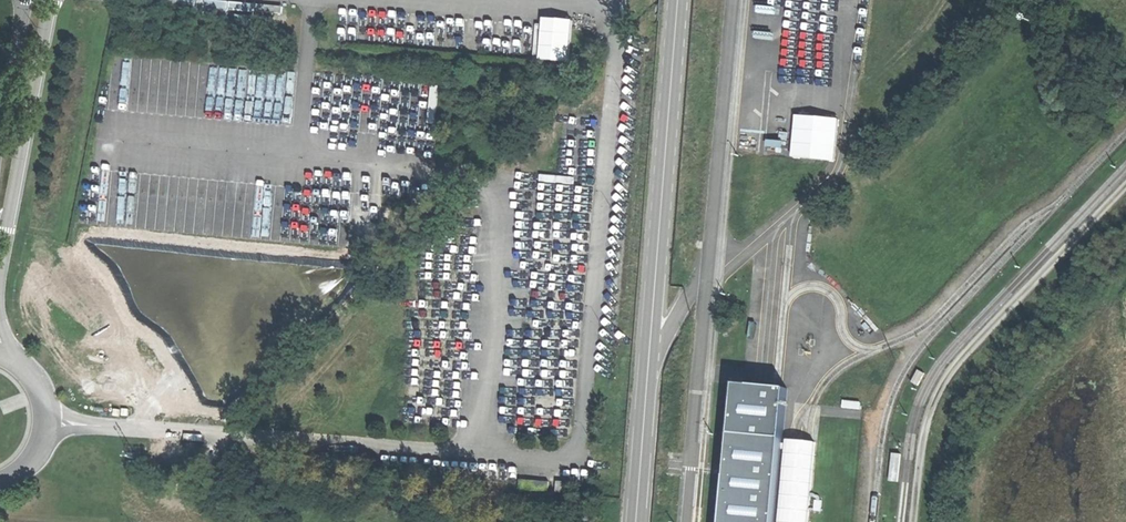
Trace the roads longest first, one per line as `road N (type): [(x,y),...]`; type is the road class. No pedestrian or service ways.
road 1 (tertiary): [(679,0),(636,521)]

